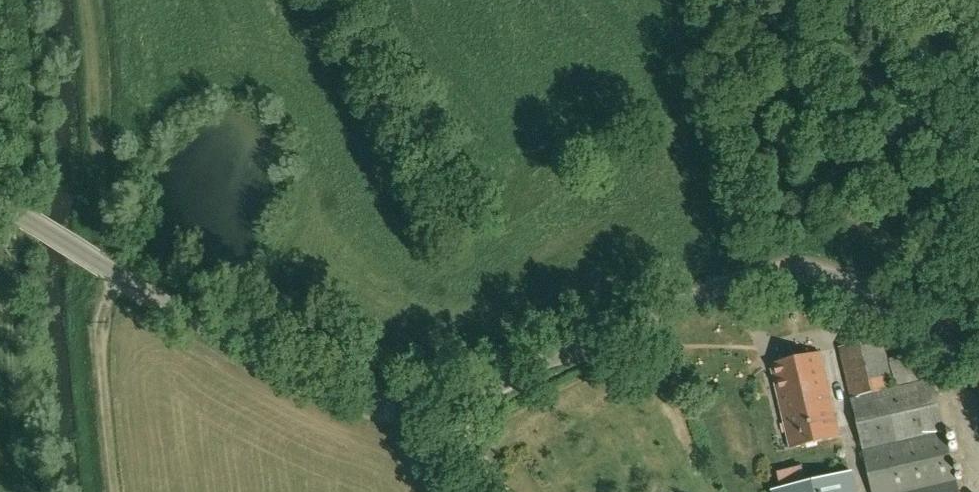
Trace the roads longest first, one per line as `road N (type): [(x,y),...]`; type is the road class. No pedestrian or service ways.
road 1 (tertiary): [(978,366),(872,294),(784,273),(739,280),(638,320),(470,399),(410,412),(368,406),(311,385),(0,203)]
road 2 (track): [(109,271),(99,328),(114,491)]

